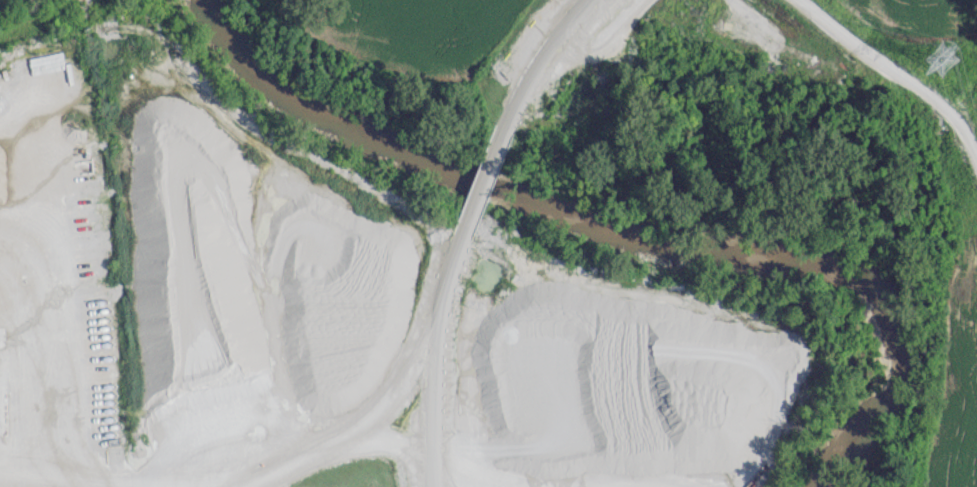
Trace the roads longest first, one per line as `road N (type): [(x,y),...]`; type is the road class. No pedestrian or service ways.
road 1 (residential): [(794,0),(933,98),(964,125),(976,155)]

